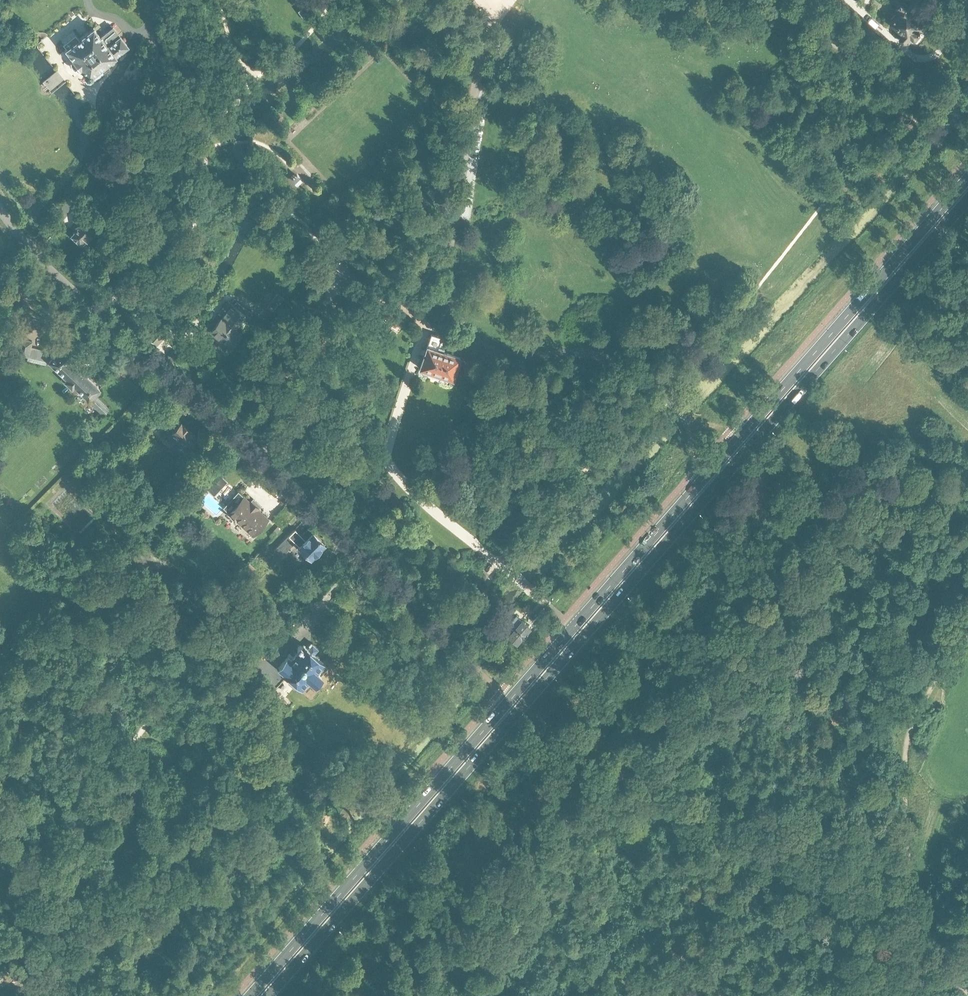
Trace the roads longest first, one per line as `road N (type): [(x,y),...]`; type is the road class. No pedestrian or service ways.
road 1 (primary): [(967,177),(249,995)]
road 2 (primary): [(269,995),(967,199)]
road 3 (residential): [(503,695),(97,315),(0,210)]
road 4 (residential): [(689,419),(594,354),(508,355),(451,310),(446,265),(486,37),(509,0)]
road 5 (track): [(967,622),(911,729),(904,815),(919,949),(967,992)]

